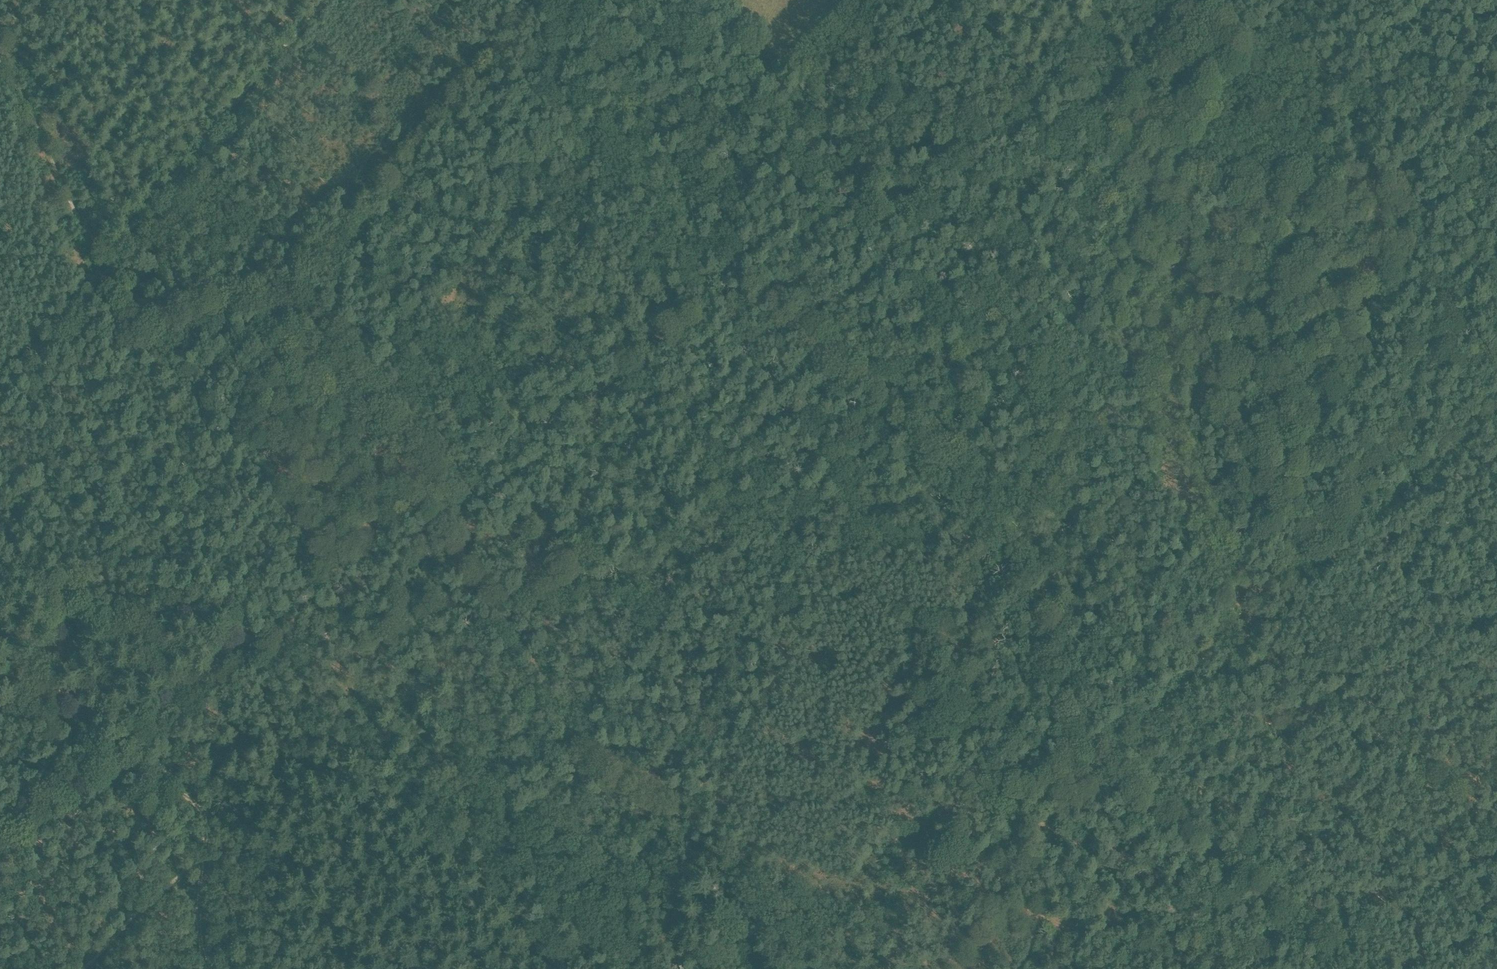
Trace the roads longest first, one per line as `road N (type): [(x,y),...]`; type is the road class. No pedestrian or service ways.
road 1 (track): [(463,492),(847,203),(759,41),(727,0)]
road 2 (track): [(557,0),(301,274),(419,422),(463,492)]
road 3 (track): [(0,832),(109,752),(207,811),(196,876),(201,955),(212,968)]
road 4 (track): [(95,258),(337,0)]
road 5 (track): [(1101,770),(1344,968)]
road 6 (track): [(109,752),(240,652),(327,640)]
road 7 (track): [(0,69),(95,258)]
road 8 (track): [(327,640),(463,492)]

